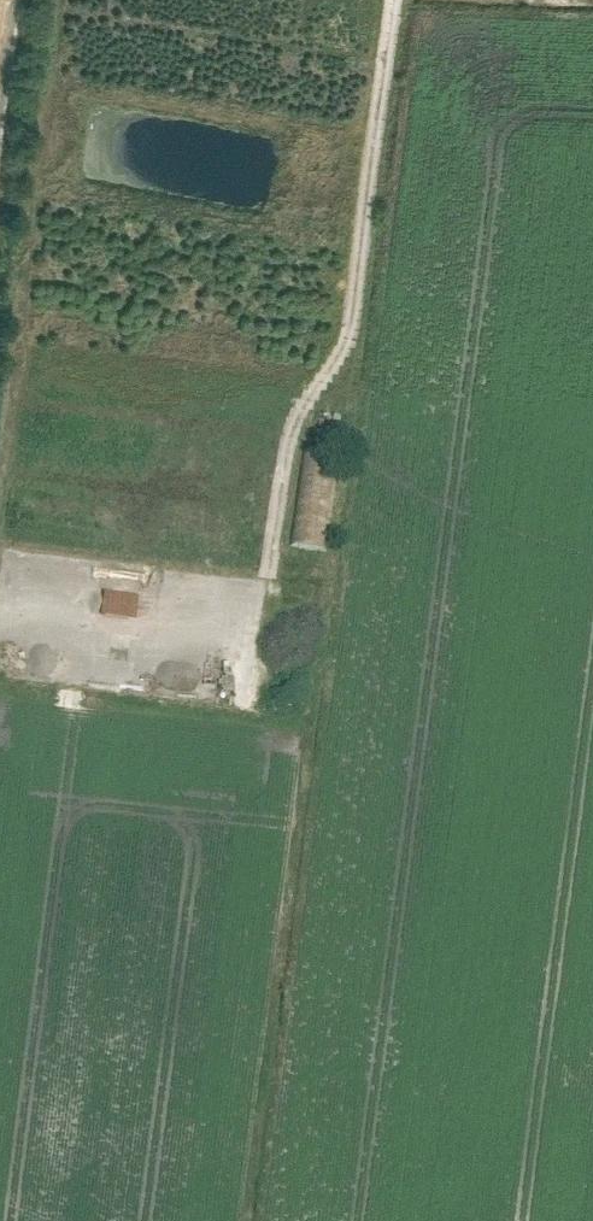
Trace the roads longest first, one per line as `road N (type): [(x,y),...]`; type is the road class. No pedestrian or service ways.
road 1 (track): [(0,562),(265,595),(291,438),(344,350),(352,317),(395,0)]
road 2 (unclassified): [(17,0),(0,124)]

